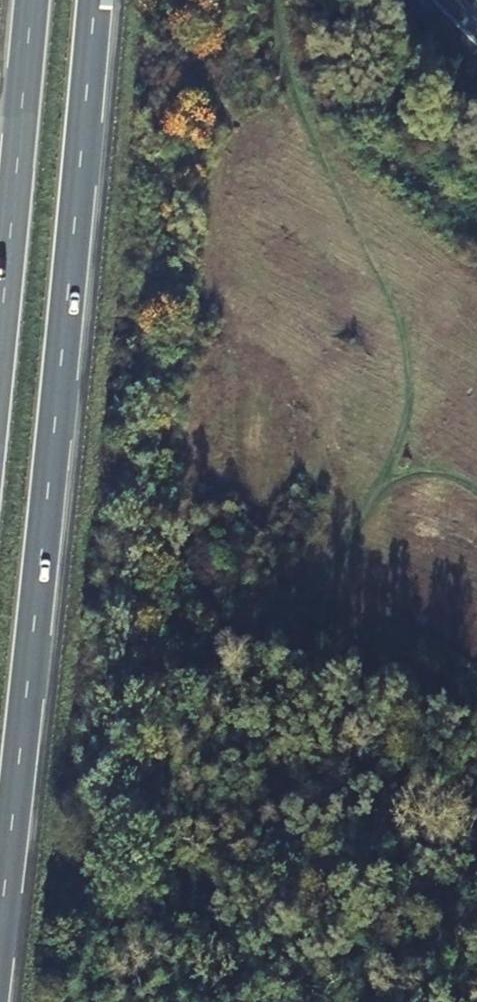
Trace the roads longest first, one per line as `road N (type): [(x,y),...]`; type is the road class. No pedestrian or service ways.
road 1 (trunk): [(0,936),(97,0)]
road 2 (trunk): [(35,0),(0,366)]

